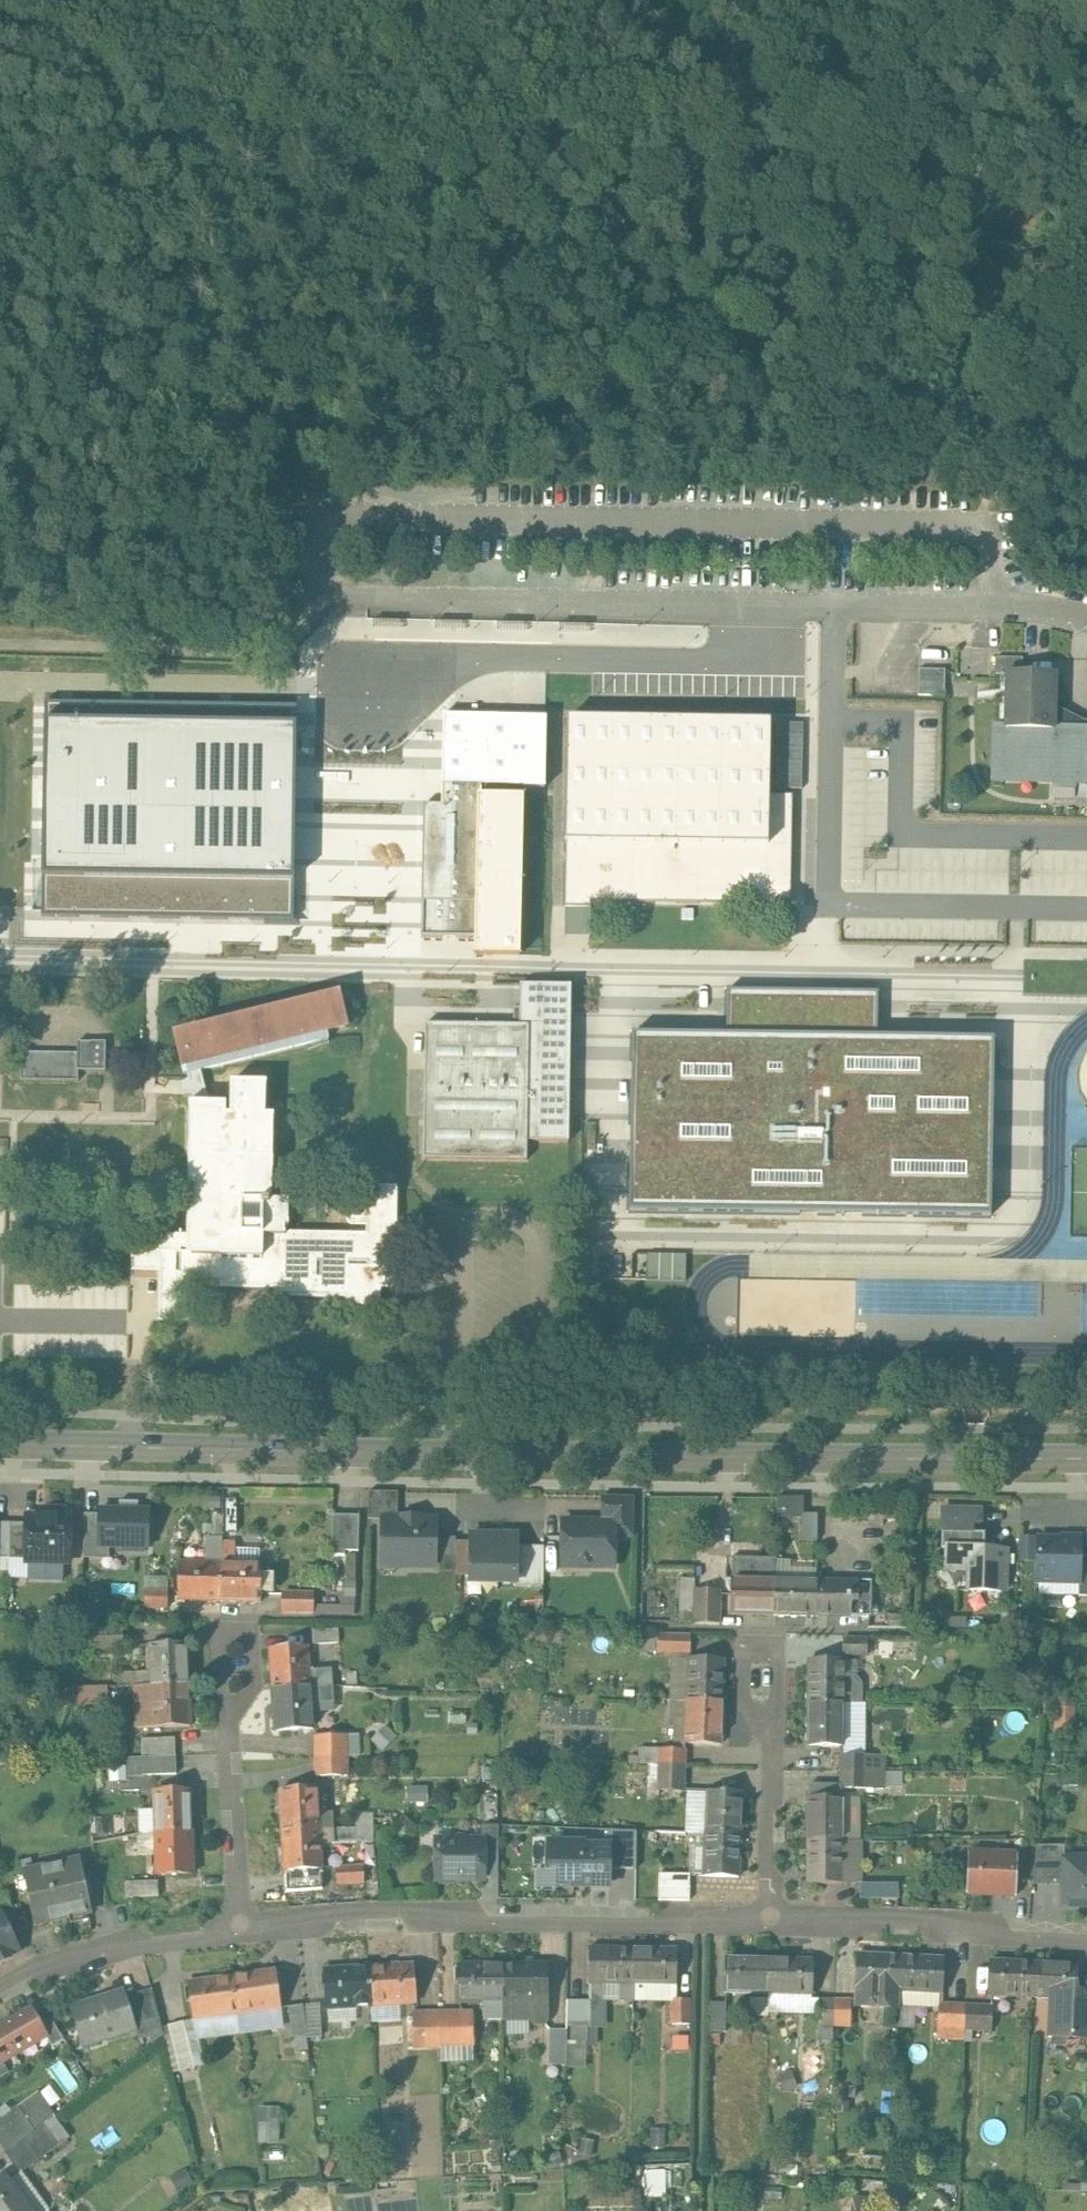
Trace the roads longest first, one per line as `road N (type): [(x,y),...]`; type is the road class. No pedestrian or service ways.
road 1 (tertiary): [(1086,1454),(0,1443)]
road 2 (track): [(791,134),(475,216),(0,19)]
road 3 (track): [(214,111),(87,645)]
road 4 (track): [(655,0),(791,134),(992,416)]
road 5 (residential): [(241,1921),(774,1916)]
road 6 (residential): [(774,1916),(1086,1933)]
road 7 (residential): [(241,1921),(226,1617)]
road 8 (residential): [(774,1916),(772,1625)]
road 9 (residential): [(0,1988),(116,1940),(241,1921)]

